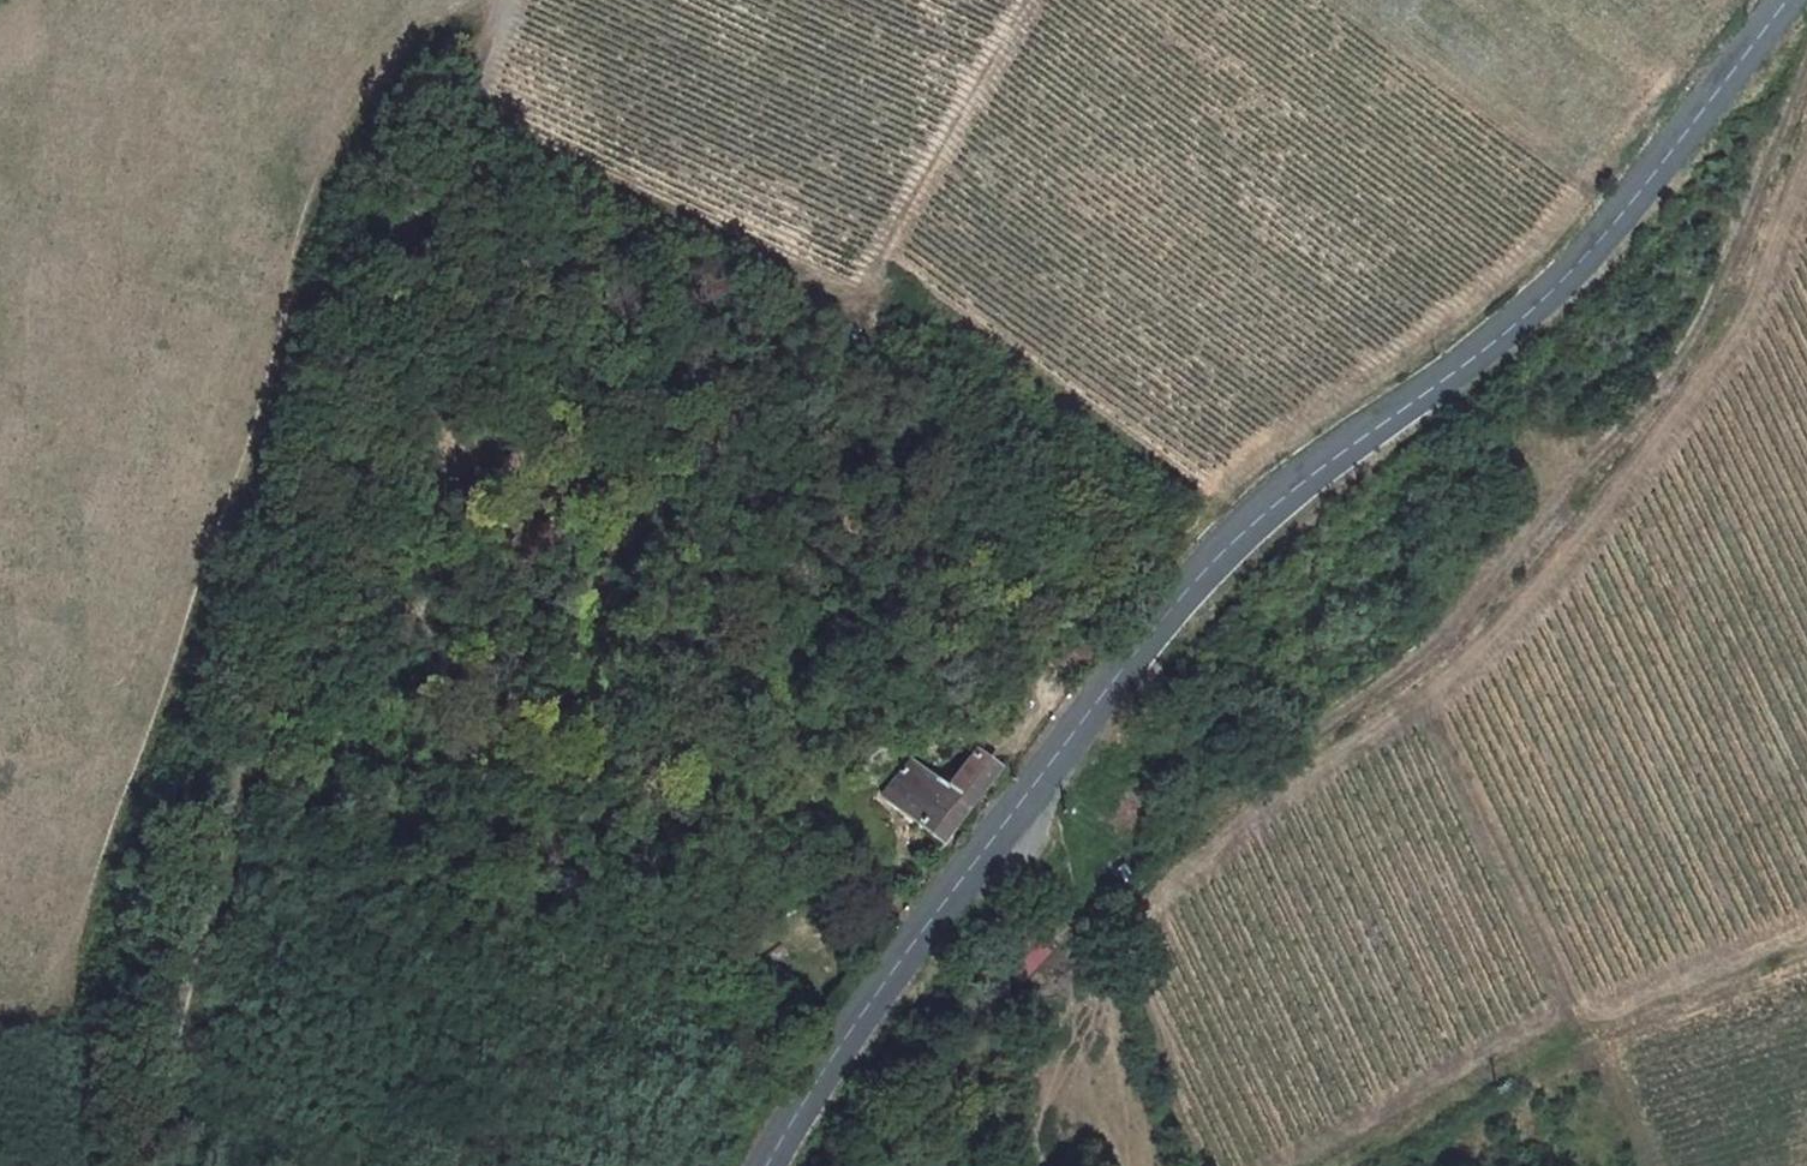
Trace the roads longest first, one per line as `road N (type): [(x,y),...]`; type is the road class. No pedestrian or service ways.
road 1 (tertiary): [(768,1165),(835,1050),(1109,680),(1227,546),(1516,325),(1614,223),(1787,0)]
road 2 (track): [(509,0),(286,529),(67,1115),(62,1165)]
road 3 (track): [(464,107),(855,300),(1033,0)]

